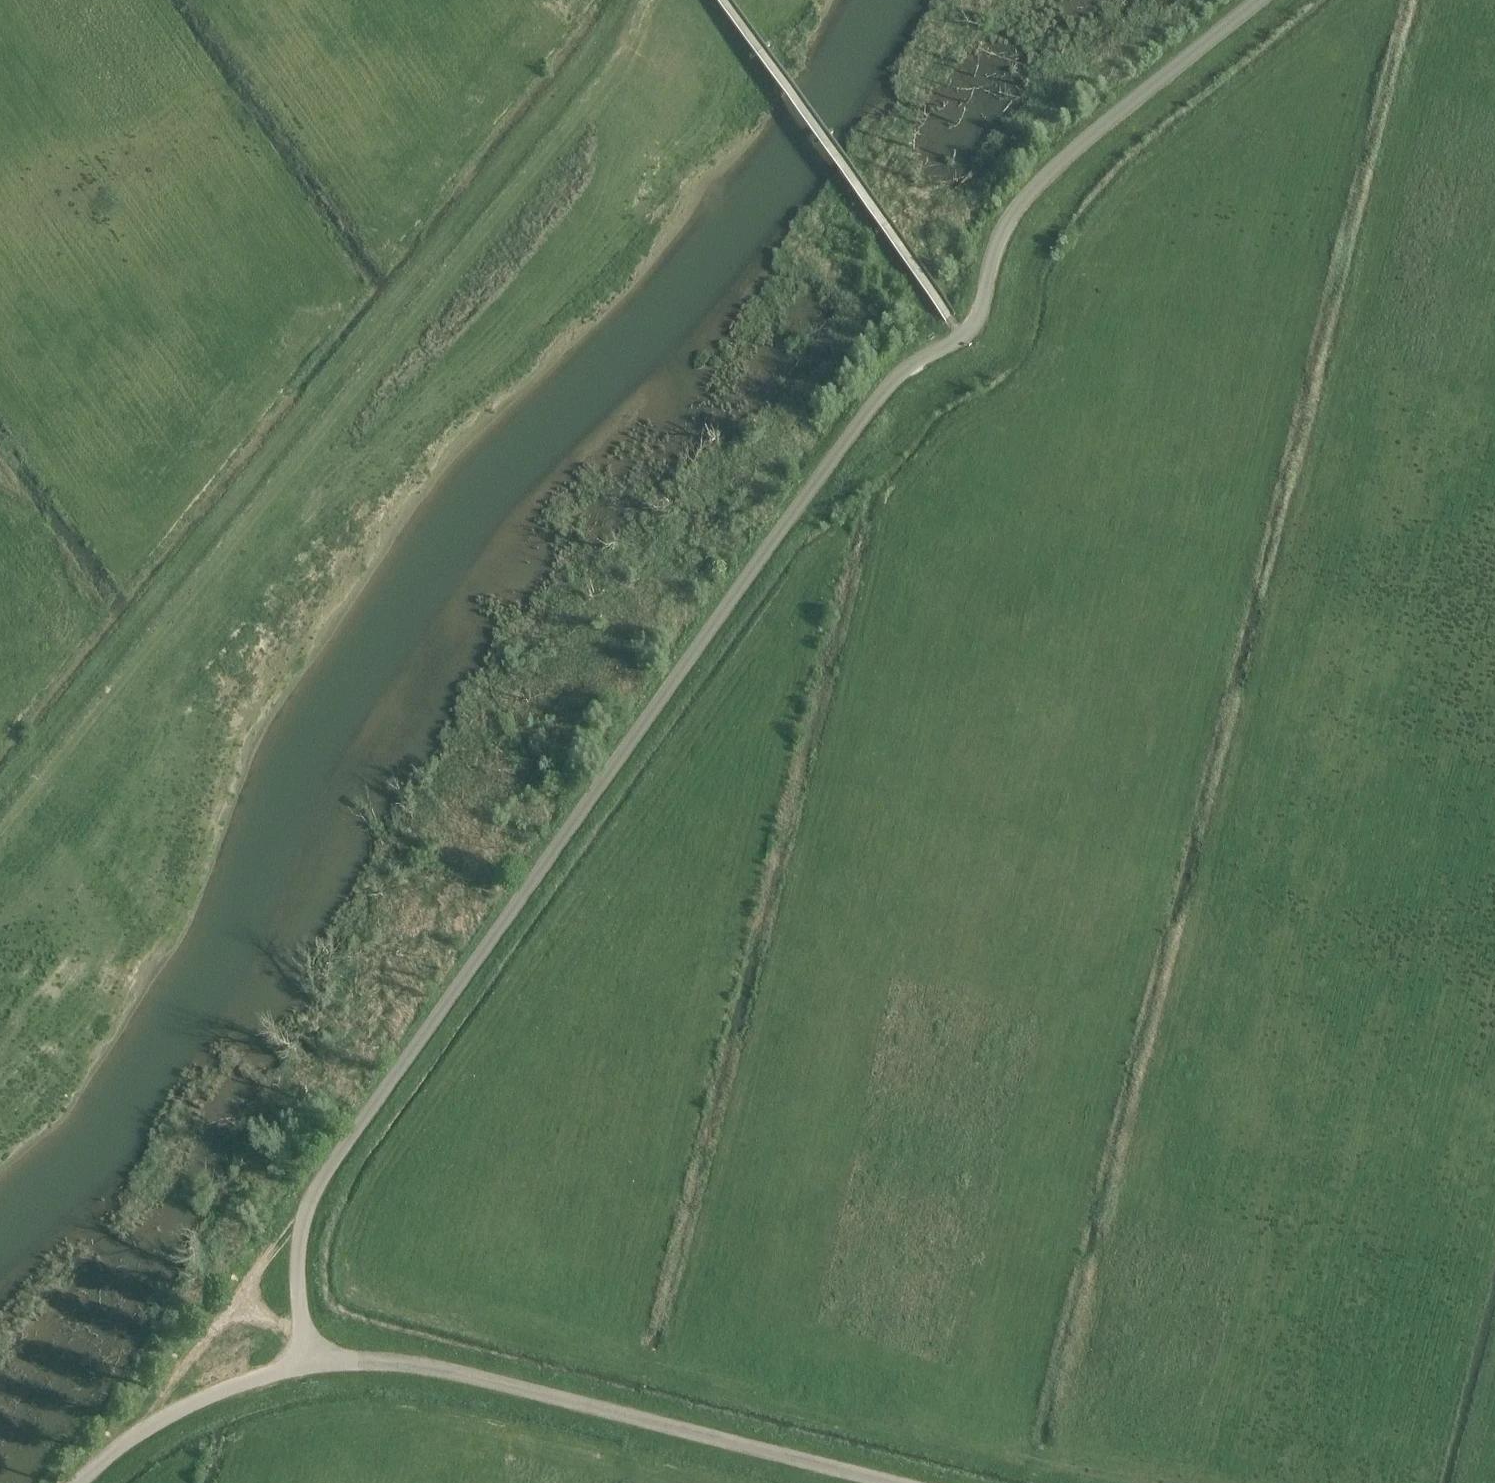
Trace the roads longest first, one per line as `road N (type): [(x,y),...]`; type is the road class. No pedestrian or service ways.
road 1 (unclassified): [(313,1368),(299,1275),(316,1216),(354,1147),(886,388),(965,336)]
road 2 (unclassified): [(313,1368),(405,1364),(459,1371),(904,1482)]
road 3 (unclassified): [(1265,0),(1043,179),(1004,227),(983,310),(965,336)]
road 4 (unclassified): [(102,1482),(134,1451),(228,1389),(313,1368)]

